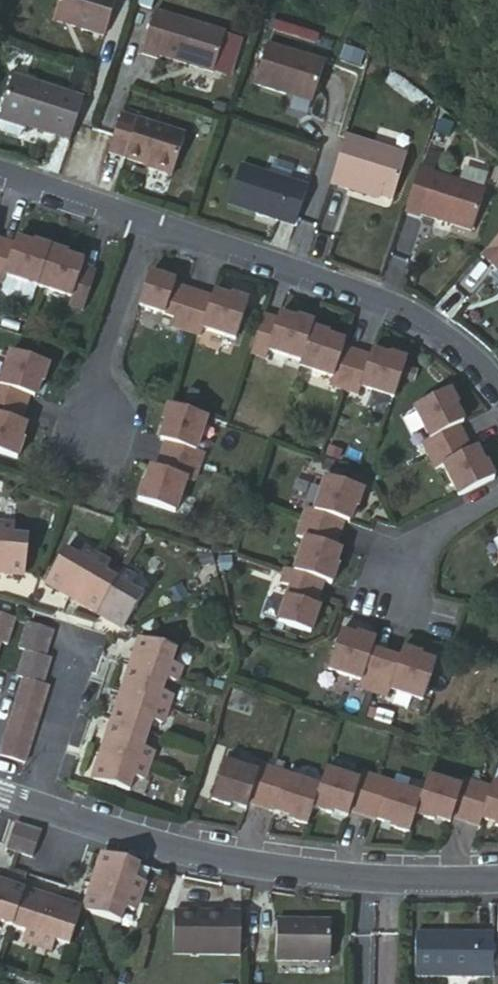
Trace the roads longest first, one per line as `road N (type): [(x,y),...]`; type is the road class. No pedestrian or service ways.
road 1 (residential): [(497,868),(419,881),(241,865),(142,842),(0,788)]
road 2 (residential): [(497,397),(461,345),(141,224)]
road 3 (residential): [(141,224),(77,432)]
road 4 (residential): [(497,486),(410,537),(392,598)]
road 5 (residential): [(141,224),(0,176)]

